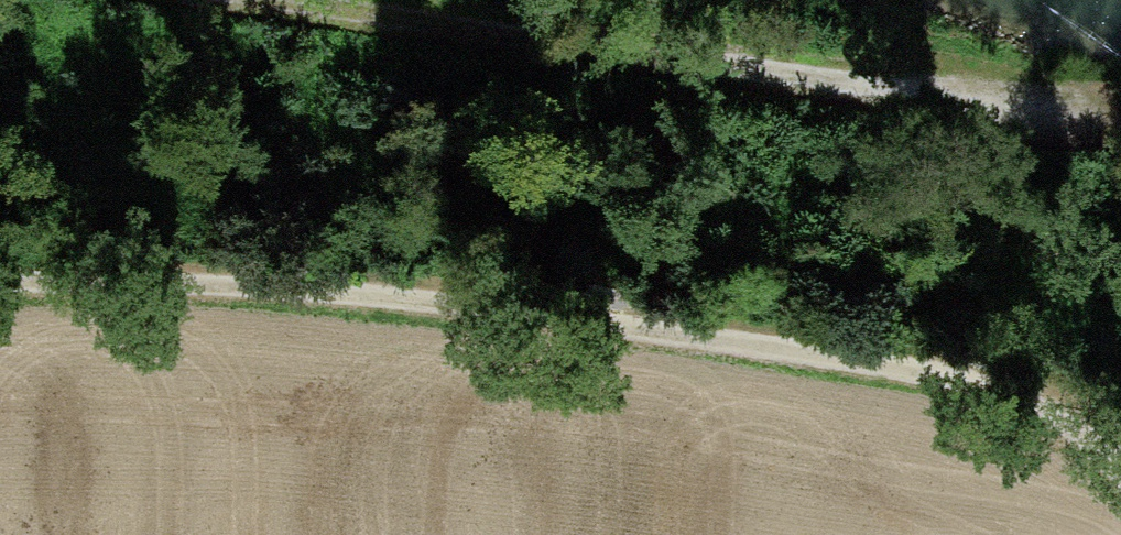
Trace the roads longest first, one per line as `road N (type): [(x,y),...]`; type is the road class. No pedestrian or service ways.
road 1 (track): [(1120,482),(1010,397),(827,354),(454,309),(0,290)]
road 2 (track): [(497,34),(1094,119)]
road 3 (track): [(258,0),(497,34)]

